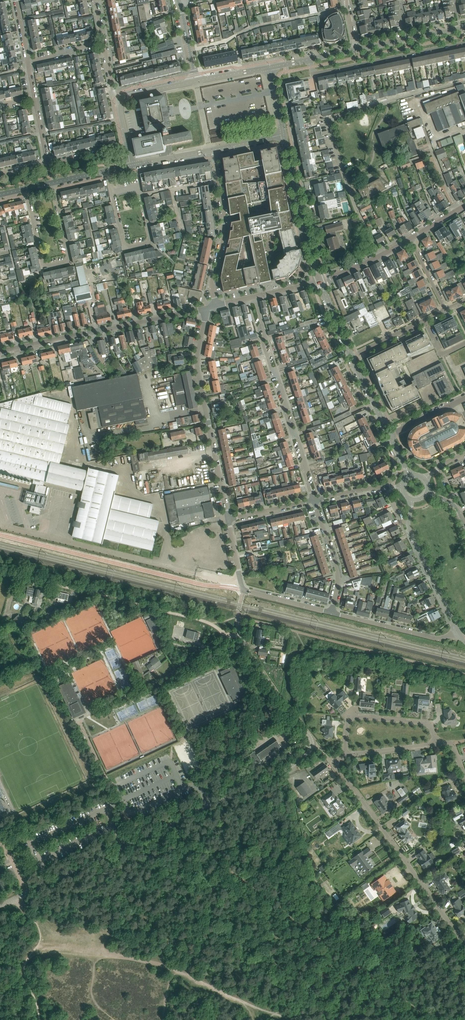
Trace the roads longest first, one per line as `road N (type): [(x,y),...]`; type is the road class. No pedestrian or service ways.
road 1 (unclassified): [(0,905),(308,753),(311,738),(239,636)]
road 2 (unclassified): [(464,82),(328,123),(380,256)]
road 3 (residential): [(464,946),(336,768),(345,755)]
road 4 (residential): [(228,519),(198,371),(207,307)]
road 5 (residential): [(0,351),(207,307)]
road 6 (residential): [(314,500),(255,297)]
road 7 (residential): [(24,189),(42,262),(65,263),(53,183)]
road 8 (residential): [(311,59),(316,73),(464,42)]
road 9 (residential): [(332,613),(243,590),(228,519)]
road 10 (residential): [(211,150),(224,221),(211,283),(216,305)]
road 11 (tertiary): [(320,281),(283,135)]
road 12 (tertiary): [(411,500),(410,532),(459,632)]
road 13 (residential): [(436,744),(429,725),(357,717),(347,723),(345,755)]
road 14 (residential): [(112,192),(130,247),(150,239),(137,187)]
road 15 (residential): [(459,632),(434,638),(332,613)]

